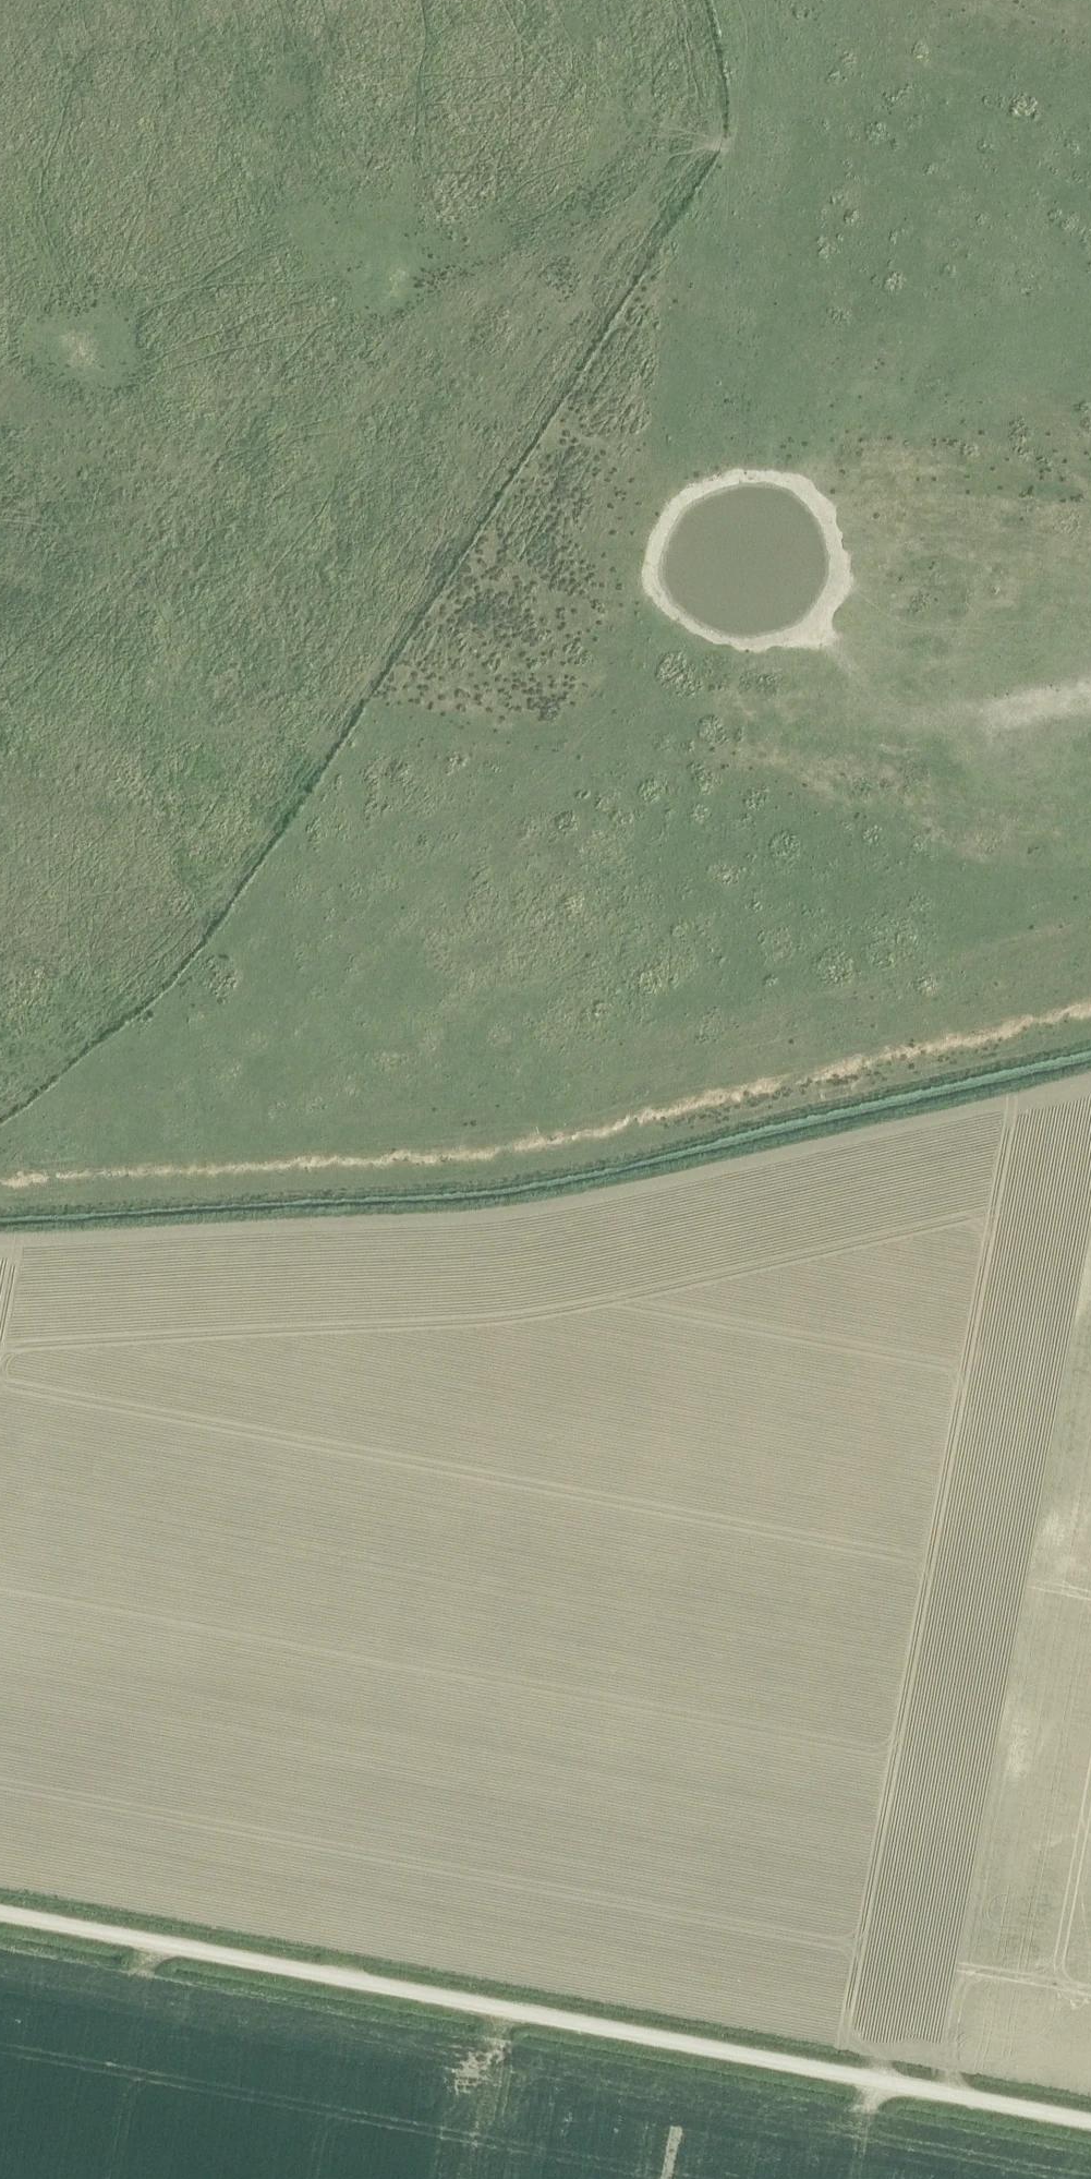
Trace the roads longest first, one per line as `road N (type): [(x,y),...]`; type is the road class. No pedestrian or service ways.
road 1 (unclassified): [(1090,2121),(0,1913)]

